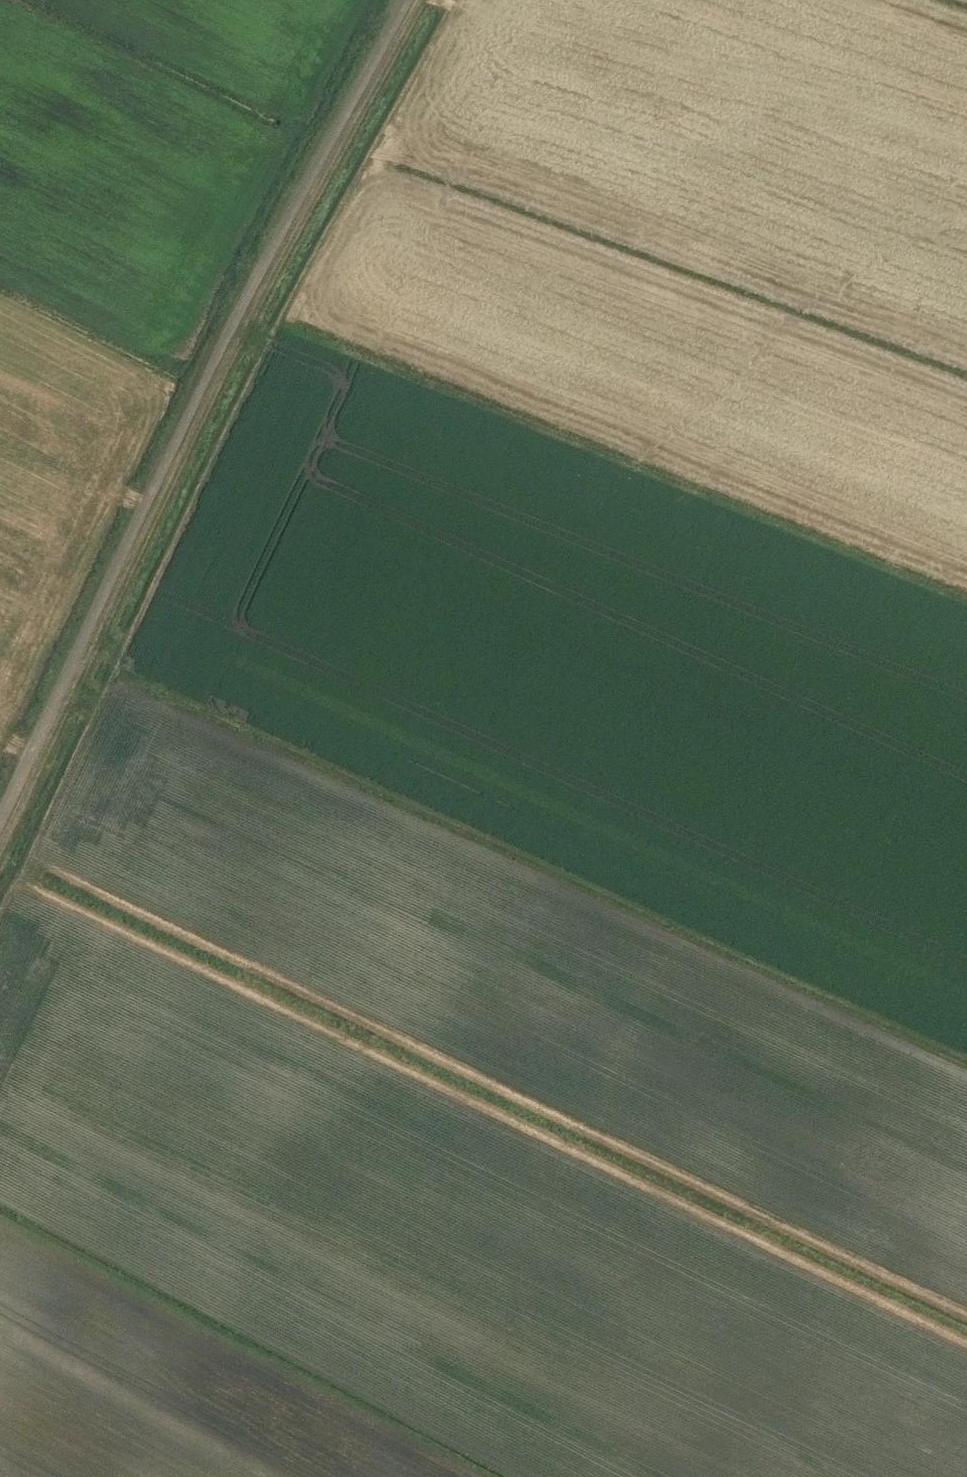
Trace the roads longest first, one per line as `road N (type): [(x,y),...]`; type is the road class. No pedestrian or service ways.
road 1 (unclassified): [(0,815),(238,307),(404,0)]

